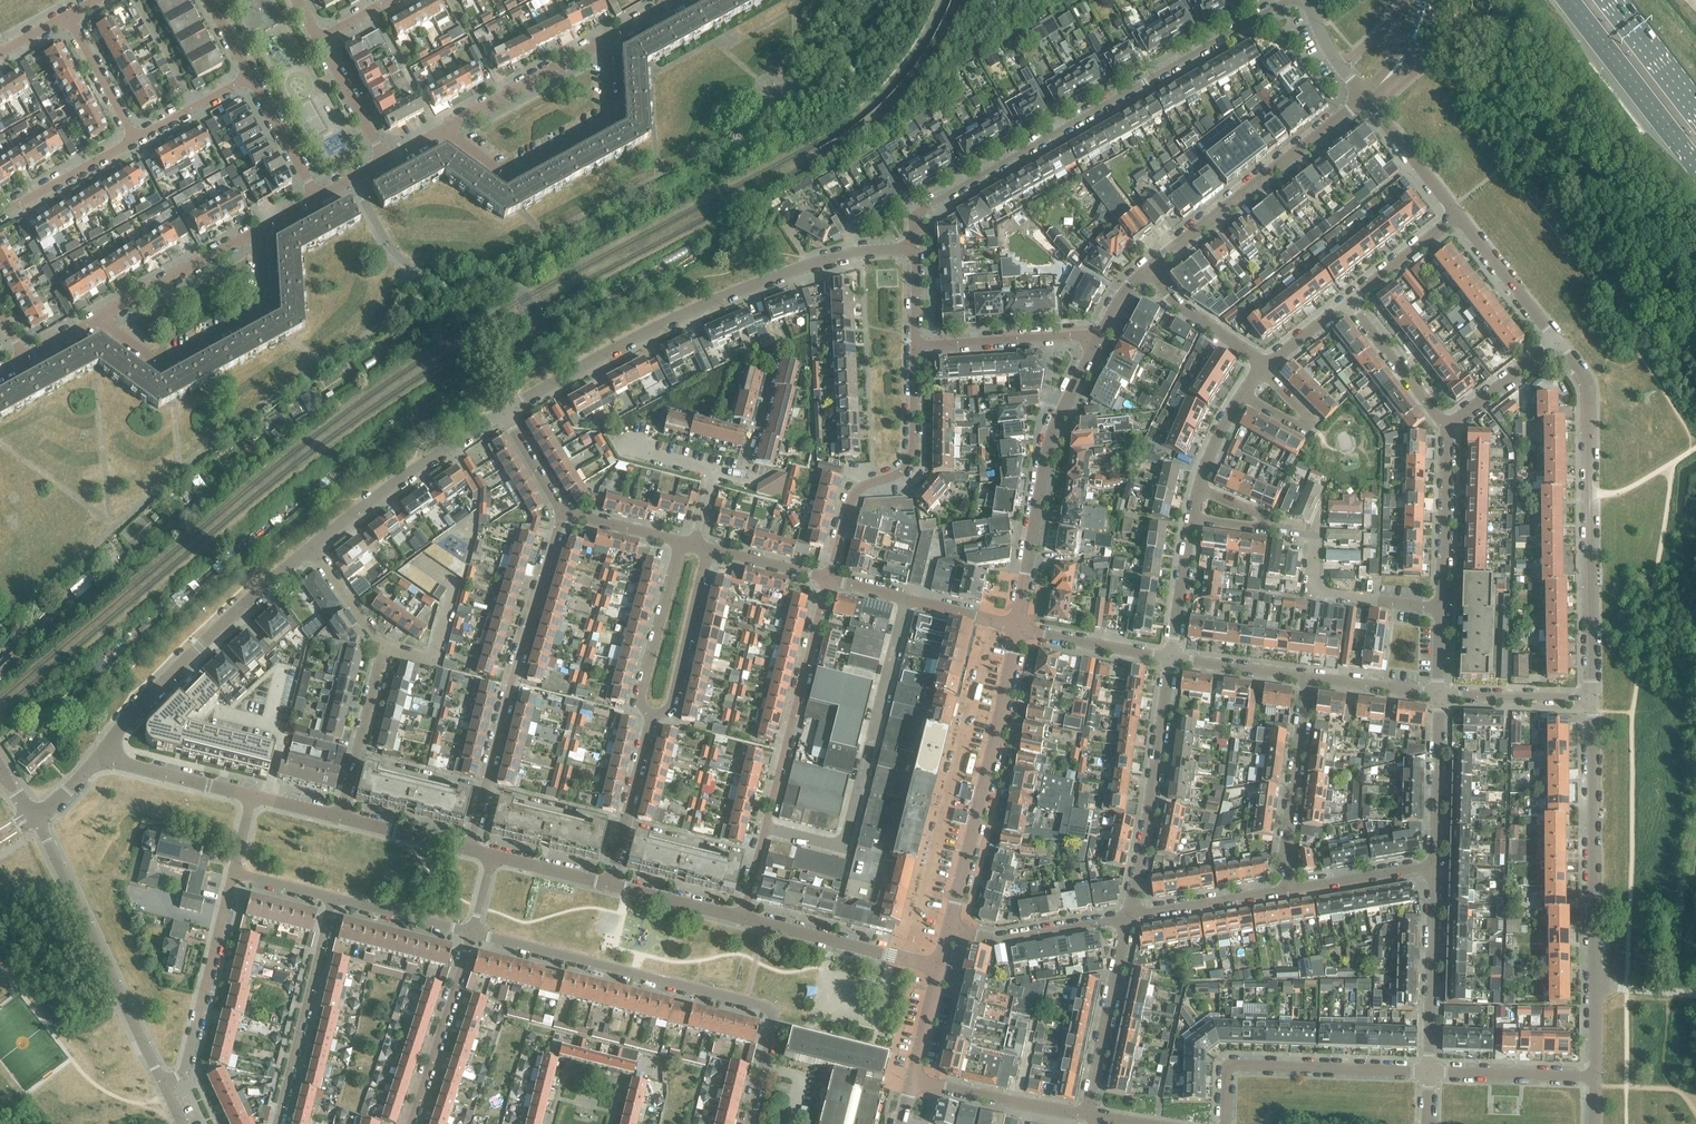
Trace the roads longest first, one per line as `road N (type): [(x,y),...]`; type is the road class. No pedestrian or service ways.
road 1 (residential): [(1287,0),(929,205),(914,222),(914,248)]
road 2 (residential): [(502,413),(676,315),(769,278),(864,250),(914,248)]
road 3 (residential): [(747,1123),(772,1020),(764,1008),(473,935)]
road 4 (residential): [(1595,1078),(1593,698)]
road 5 (residential): [(1593,698),(1589,391),(1556,339)]
road 6 (residential): [(466,851),(564,512)]
road 7 (residential): [(993,621),(910,961)]
road 8 (residential): [(767,828),(843,848),(909,600)]
road 9 (tertiary): [(949,929),(1018,627)]
road 10 (tertiary): [(1018,627),(1050,434),(1097,339)]
road 11 (residential): [(339,818),(383,650),(311,548)]
road 12 (tertiary): [(162,1083),(32,815)]
road 13 (residential): [(104,755),(139,708),(311,548)]
road 14 (residential): [(829,580),(850,491),(893,473),(915,451),(915,343)]
road 15 (tertiary): [(1148,266),(1366,100)]
road 16 (residential): [(445,128),(506,172),(606,119),(605,39)]
road 17 (residential): [(1437,694),(1447,426)]
road 18 (residential): [(99,321),(167,365),(259,313),(263,232)]
road 19 (residential): [(1127,917),(1170,657)]
road 20 (residential): [(767,828),(829,580)]
road 21 (residential): [(1224,1123),(1226,1075),(1238,1064),(1429,1071)]
road 22 (residential): [(311,548),(502,413)]
road 23 (residential): [(278,1123),(336,900)]
road 24 (residential): [(162,1083),(185,1070),(234,875)]
road 25 (residential): [(1280,891),(1310,677)]
road 26 (primary): [(1569,0),(1695,165)]
road 27 (residential): [(1429,1071),(1434,866)]
road 28 (residential): [(1086,1113),(1127,917)]
road 29 (residential): [(410,1123),(473,935)]
road 30 (residential): [(99,321),(263,232)]
road 31 (residential): [(654,716),(639,696),(680,541)]
road 32 (residential): [(654,716),(671,709),(708,548)]
road 33 (residential): [(445,128),(605,39)]
road 34 (residential): [(915,343),(1097,339)]
road 35 (residential): [(949,929),(991,938),(1127,917)]
road 36 (residential): [(1086,1113),(912,1082)]
road 37 (residential): [(910,961),(741,919)]
road 38 (residential): [(609,884),(654,716)]
road 39 (residential): [(1434,866),(1437,694)]
road 40 (residential): [(1429,1071),(1595,1078)]
road 41 (unclassified): [(1447,426),(1349,300)]
road 42 (unclassified): [(1556,339),(1458,214)]
road 43 (residential): [(1198,488),(1265,516),(1263,529),(1191,518)]
road 44 (residential): [(1593,698),(1437,694)]
road 45 (residential): [(1280,891),(1434,866)]
road 46 (residential): [(254,797),(104,755)]
road 47 (residential): [(1127,917),(1280,891)]
road 48 (residential): [(1170,657),(1018,627)]
road 49 (residential): [(1261,369),(1312,419),(1302,428),(1241,394)]
road 50 (residential): [(1265,365),(1174,300),(1148,266)]
road 51 (residential): [(0,216),(134,139)]
road 52 (unclassified): [(1458,214),(1366,100)]
road 53 (residential): [(1310,677),(1170,657)]
road 54 (residential): [(473,935),(336,900)]
road 55 (residential): [(1170,657),(1191,518)]
road 56 (residential): [(1447,426),(1556,339)]
road 57 (residential): [(1349,300),(1458,214)]
road 58 (residential): [(134,139),(67,18)]
road 59 (residential): [(385,160),(321,39)]
road 60 (residential): [(741,919),(609,884)]
road 61 (primary): [(1695,109),(1613,0)]
road 62 (residential): [(315,198),(251,78)]
road 63 (residential): [(466,851),(339,818)]
road 64 (residential): [(1437,694),(1310,677)]
road 65 (residential): [(829,580),(708,548)]
road 66 (residential): [(194,107),(135,0)]
road 67 (residential): [(609,884),(491,856)]

